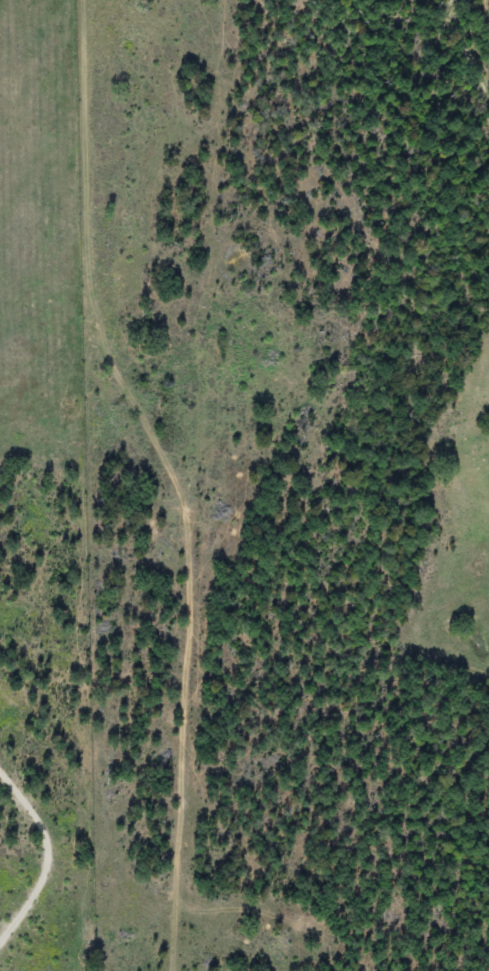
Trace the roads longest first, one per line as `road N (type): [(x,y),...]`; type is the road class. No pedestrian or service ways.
road 1 (residential): [(0,942),(57,873),(61,846),(51,820),(0,758)]

